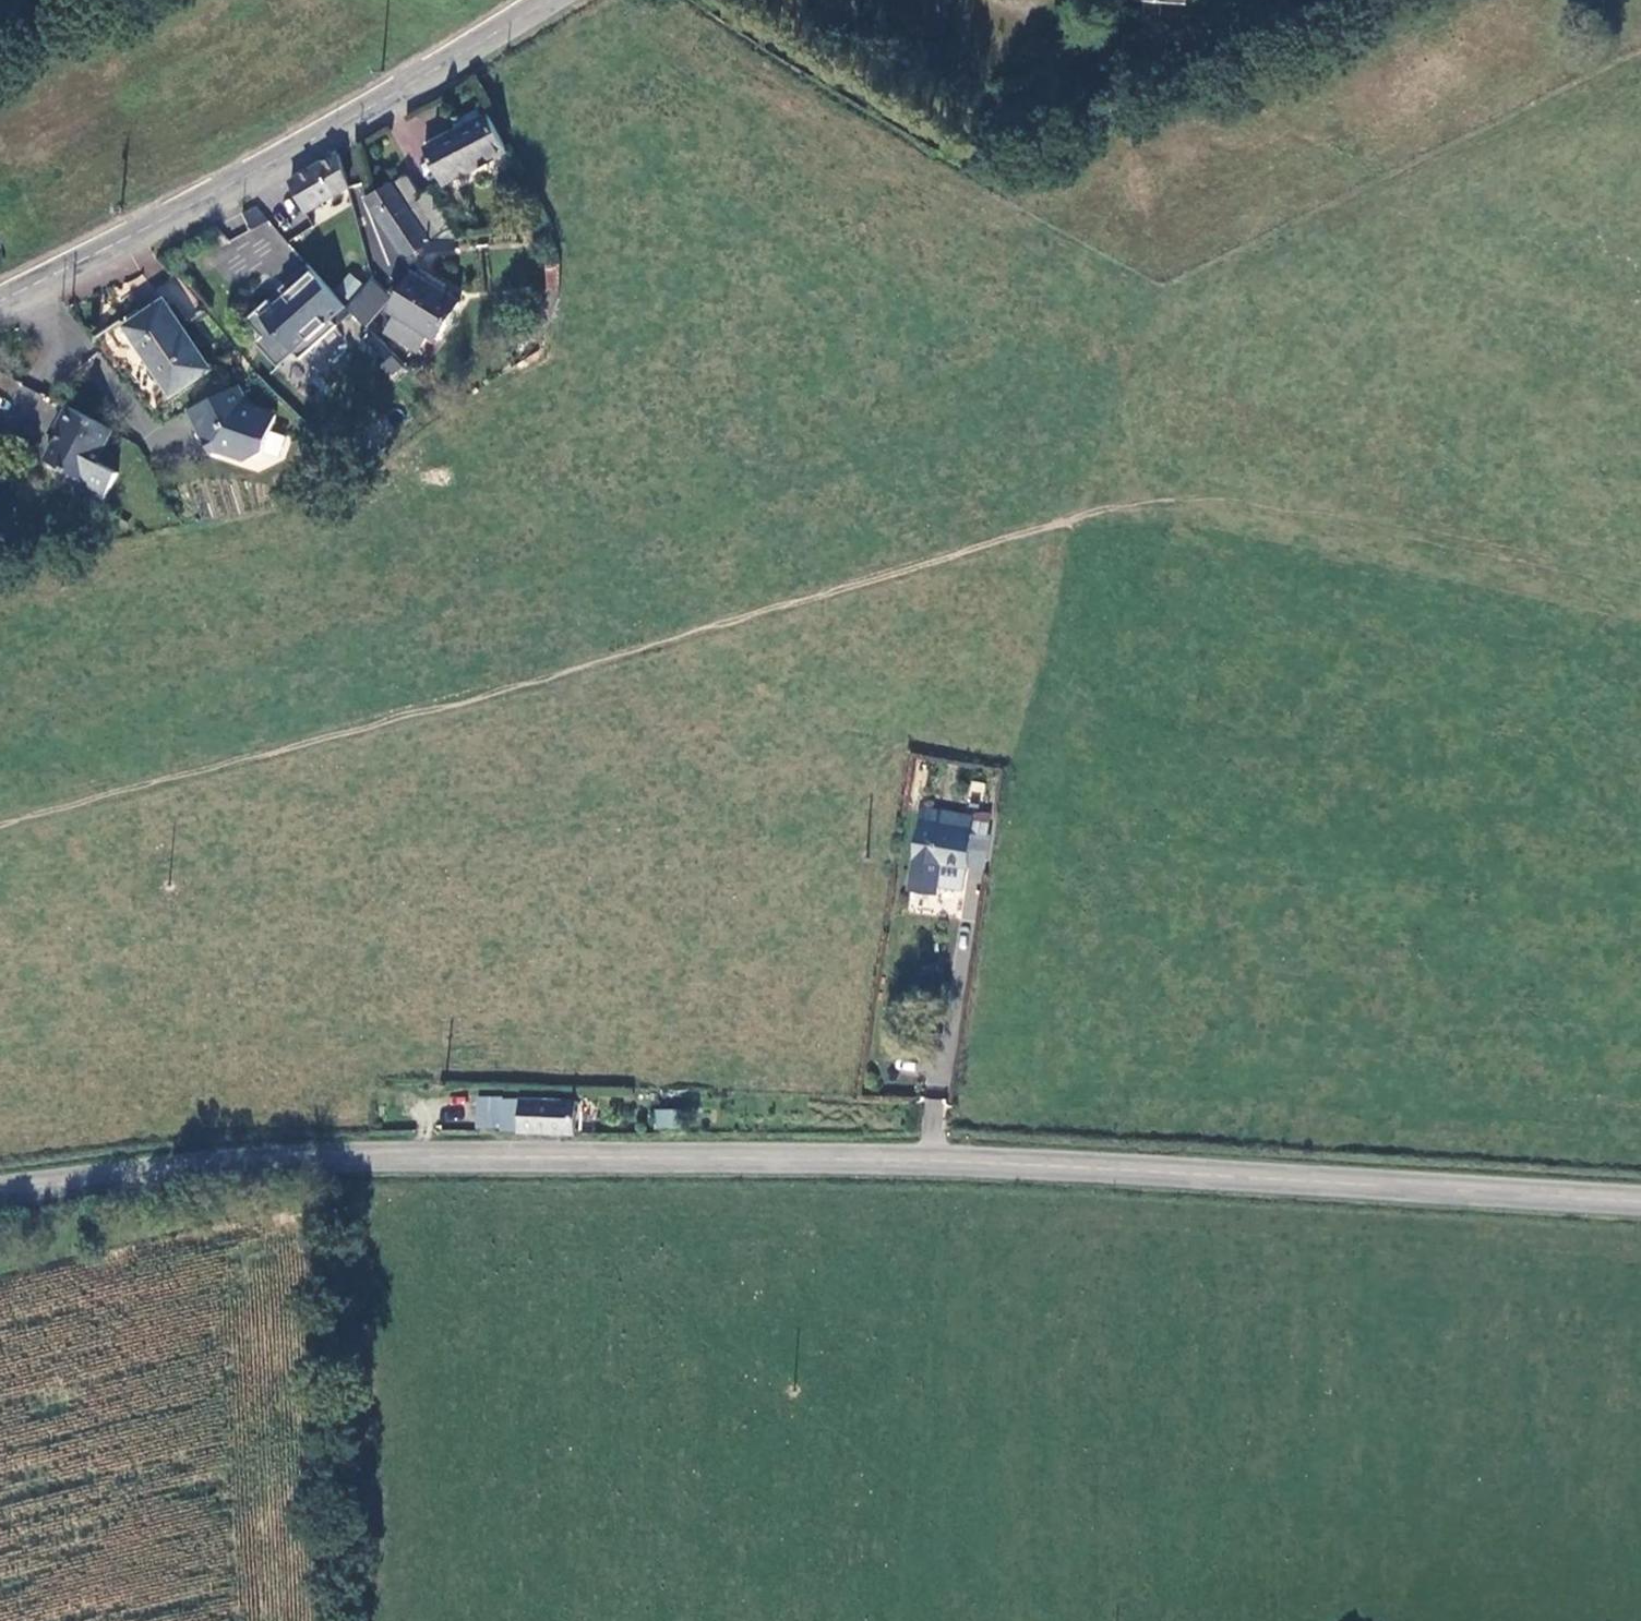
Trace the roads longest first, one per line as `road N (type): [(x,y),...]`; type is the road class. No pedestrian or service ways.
road 1 (tertiary): [(0,1192),(248,1162),(393,1156),(929,1161),(1640,1201)]
road 2 (secondary): [(0,298),(176,212),(558,0)]

